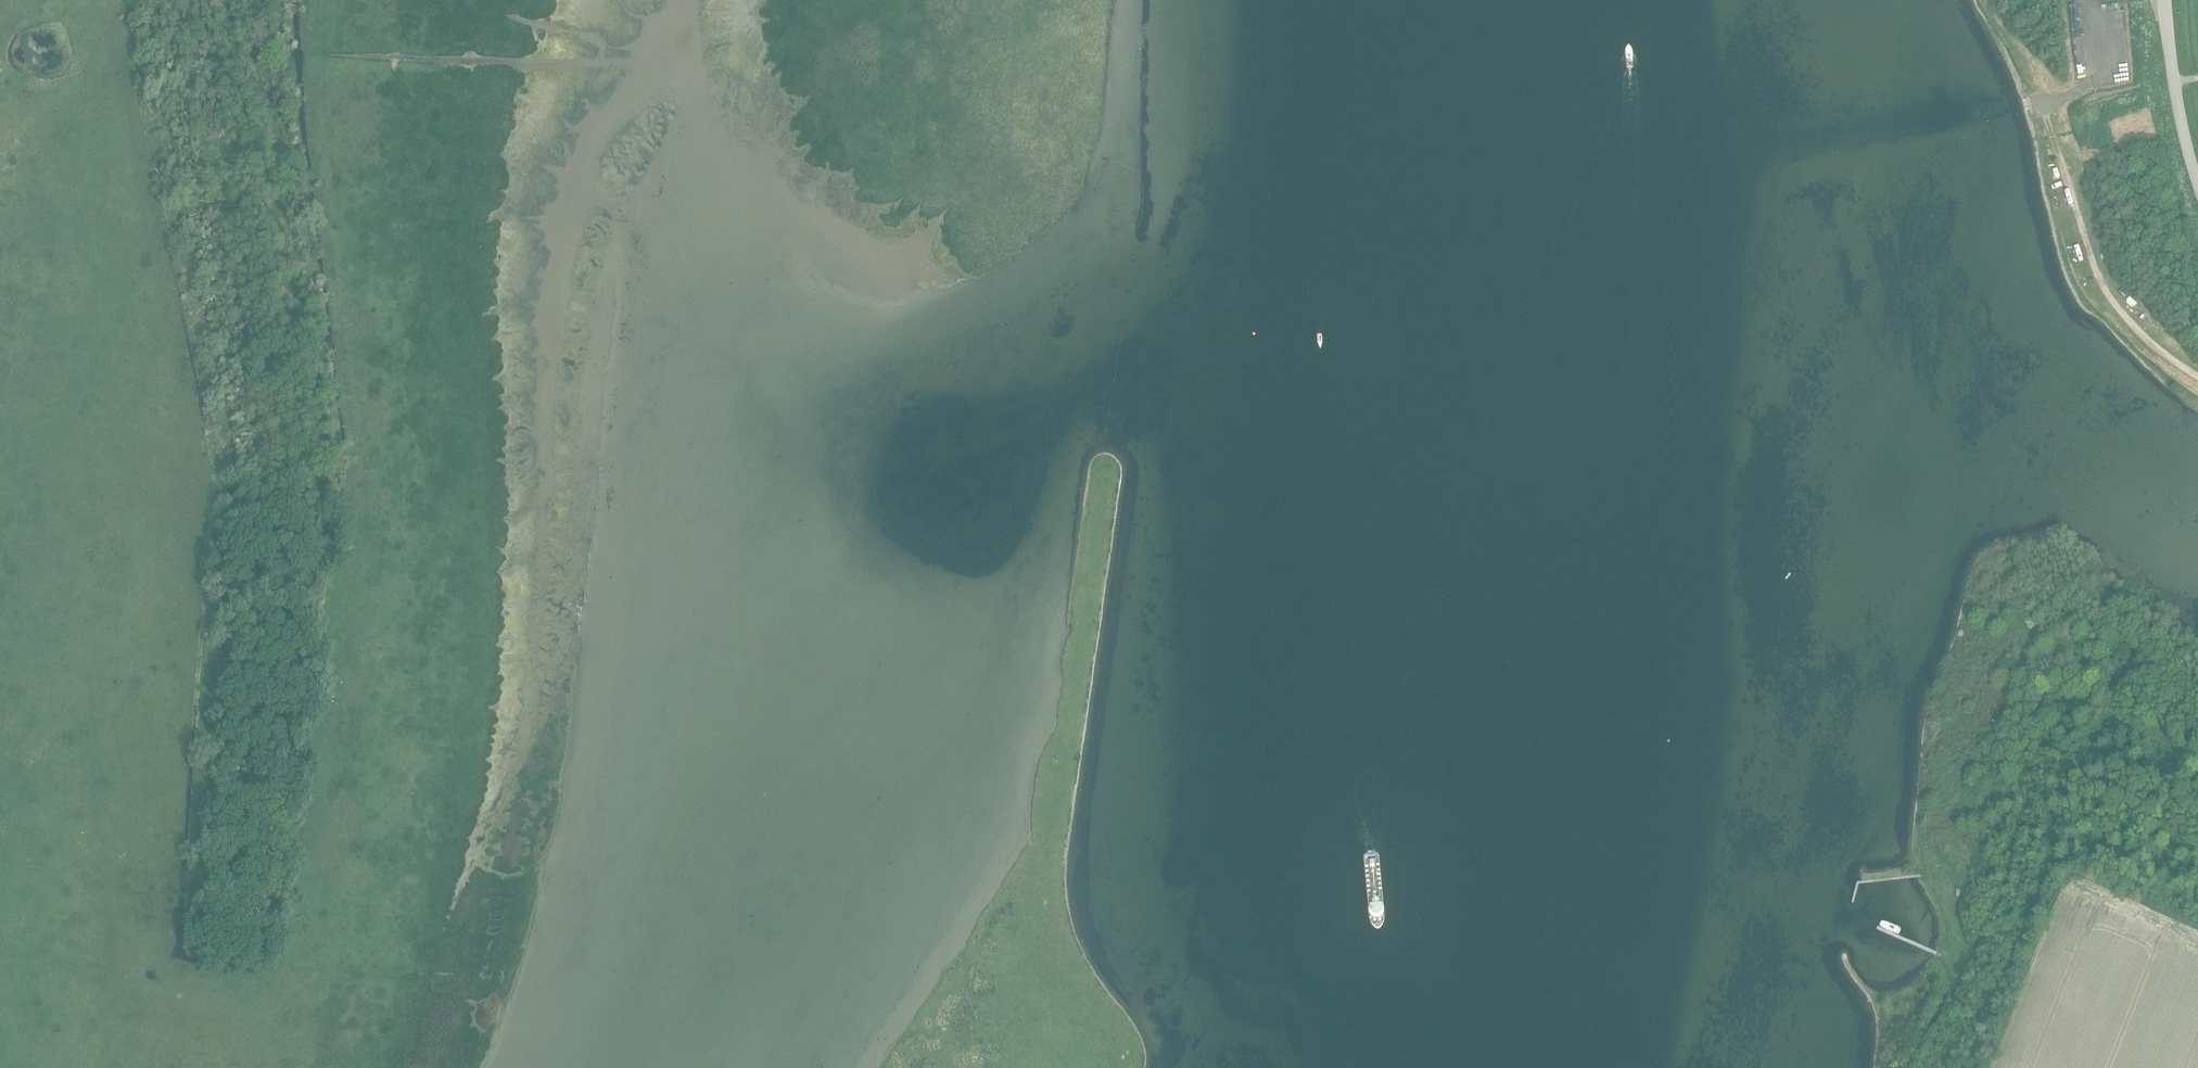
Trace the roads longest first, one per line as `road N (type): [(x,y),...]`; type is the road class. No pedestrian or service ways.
road 1 (unclassified): [(2197,201),(2170,113),(2162,0)]

